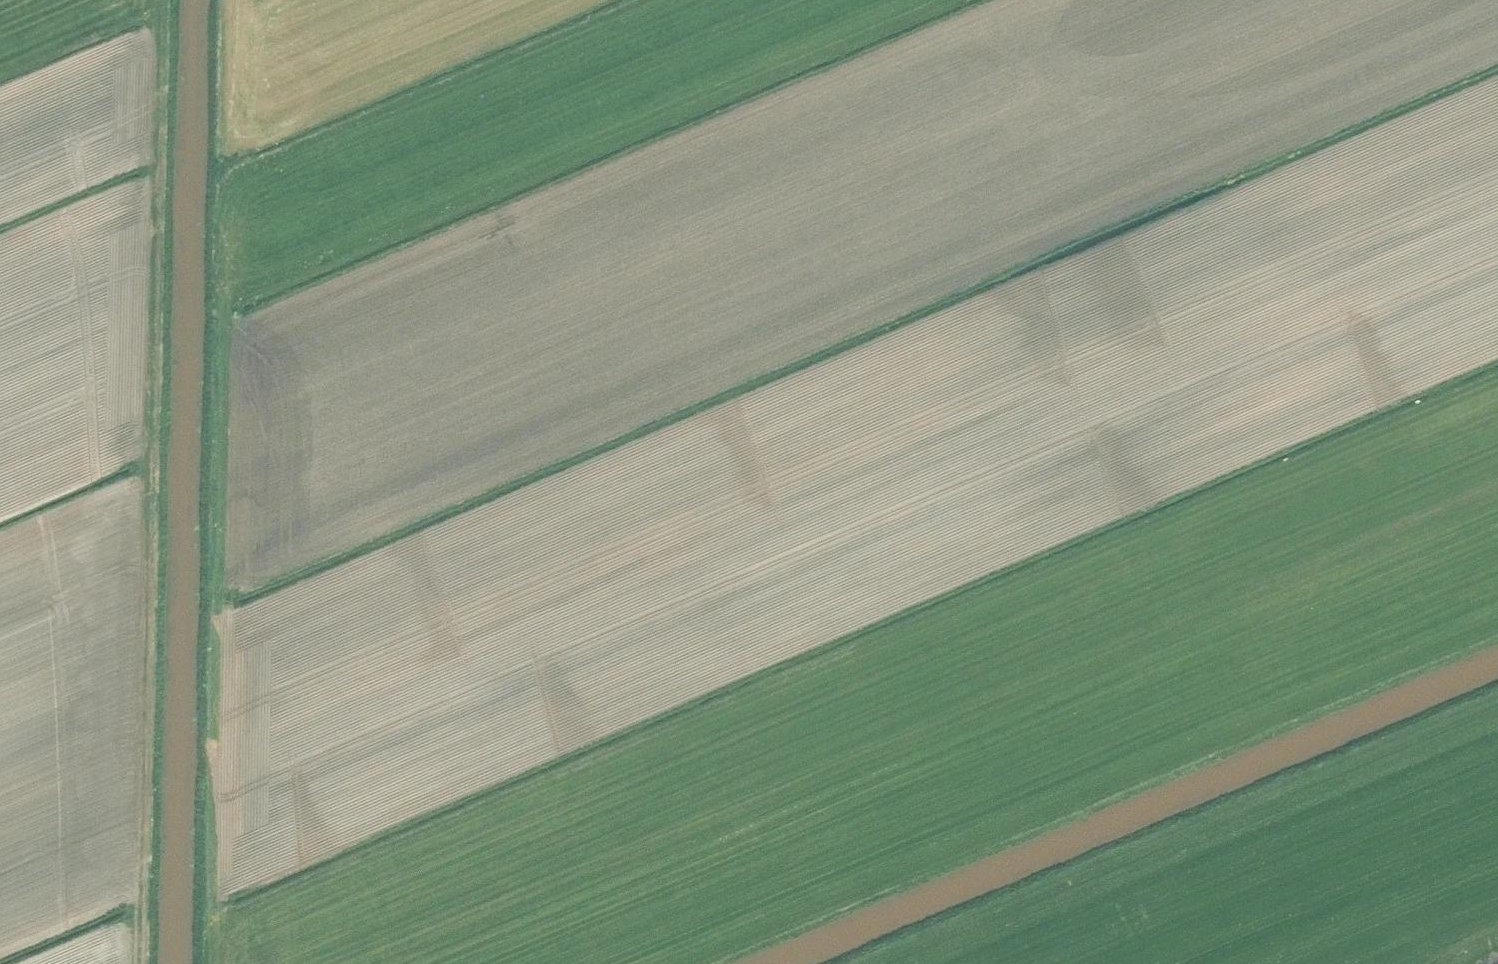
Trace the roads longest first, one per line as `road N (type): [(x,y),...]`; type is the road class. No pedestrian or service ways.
road 1 (track): [(142,963),(159,0)]

